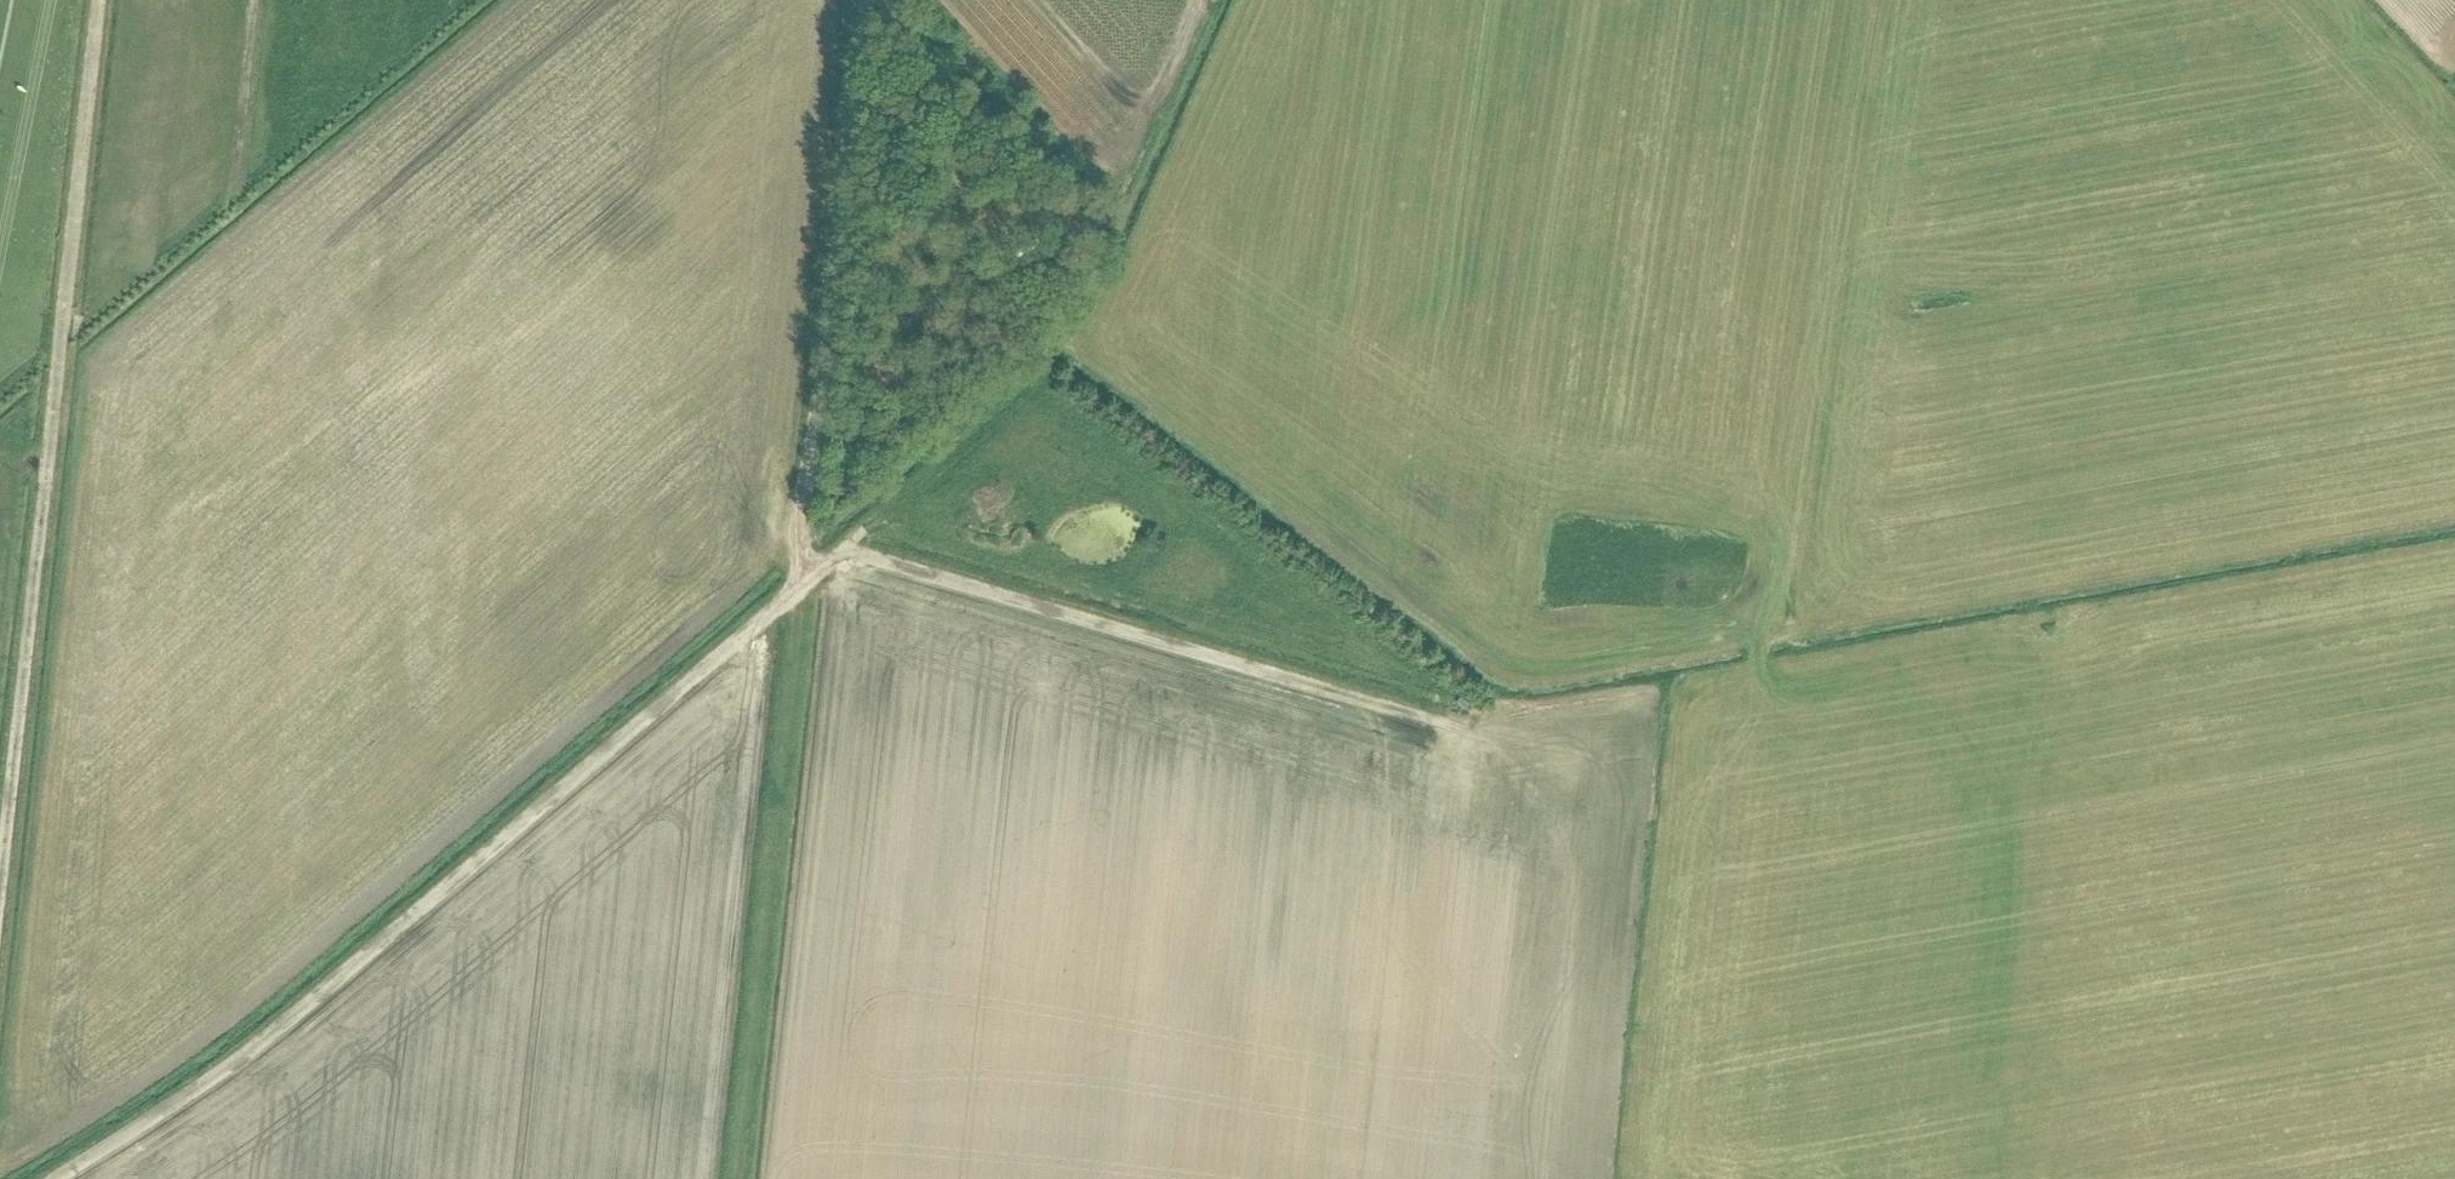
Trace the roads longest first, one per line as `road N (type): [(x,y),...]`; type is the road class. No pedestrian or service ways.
road 1 (track): [(41,1178),(146,1127),(790,580),(856,0)]
road 2 (track): [(99,0),(0,860)]

